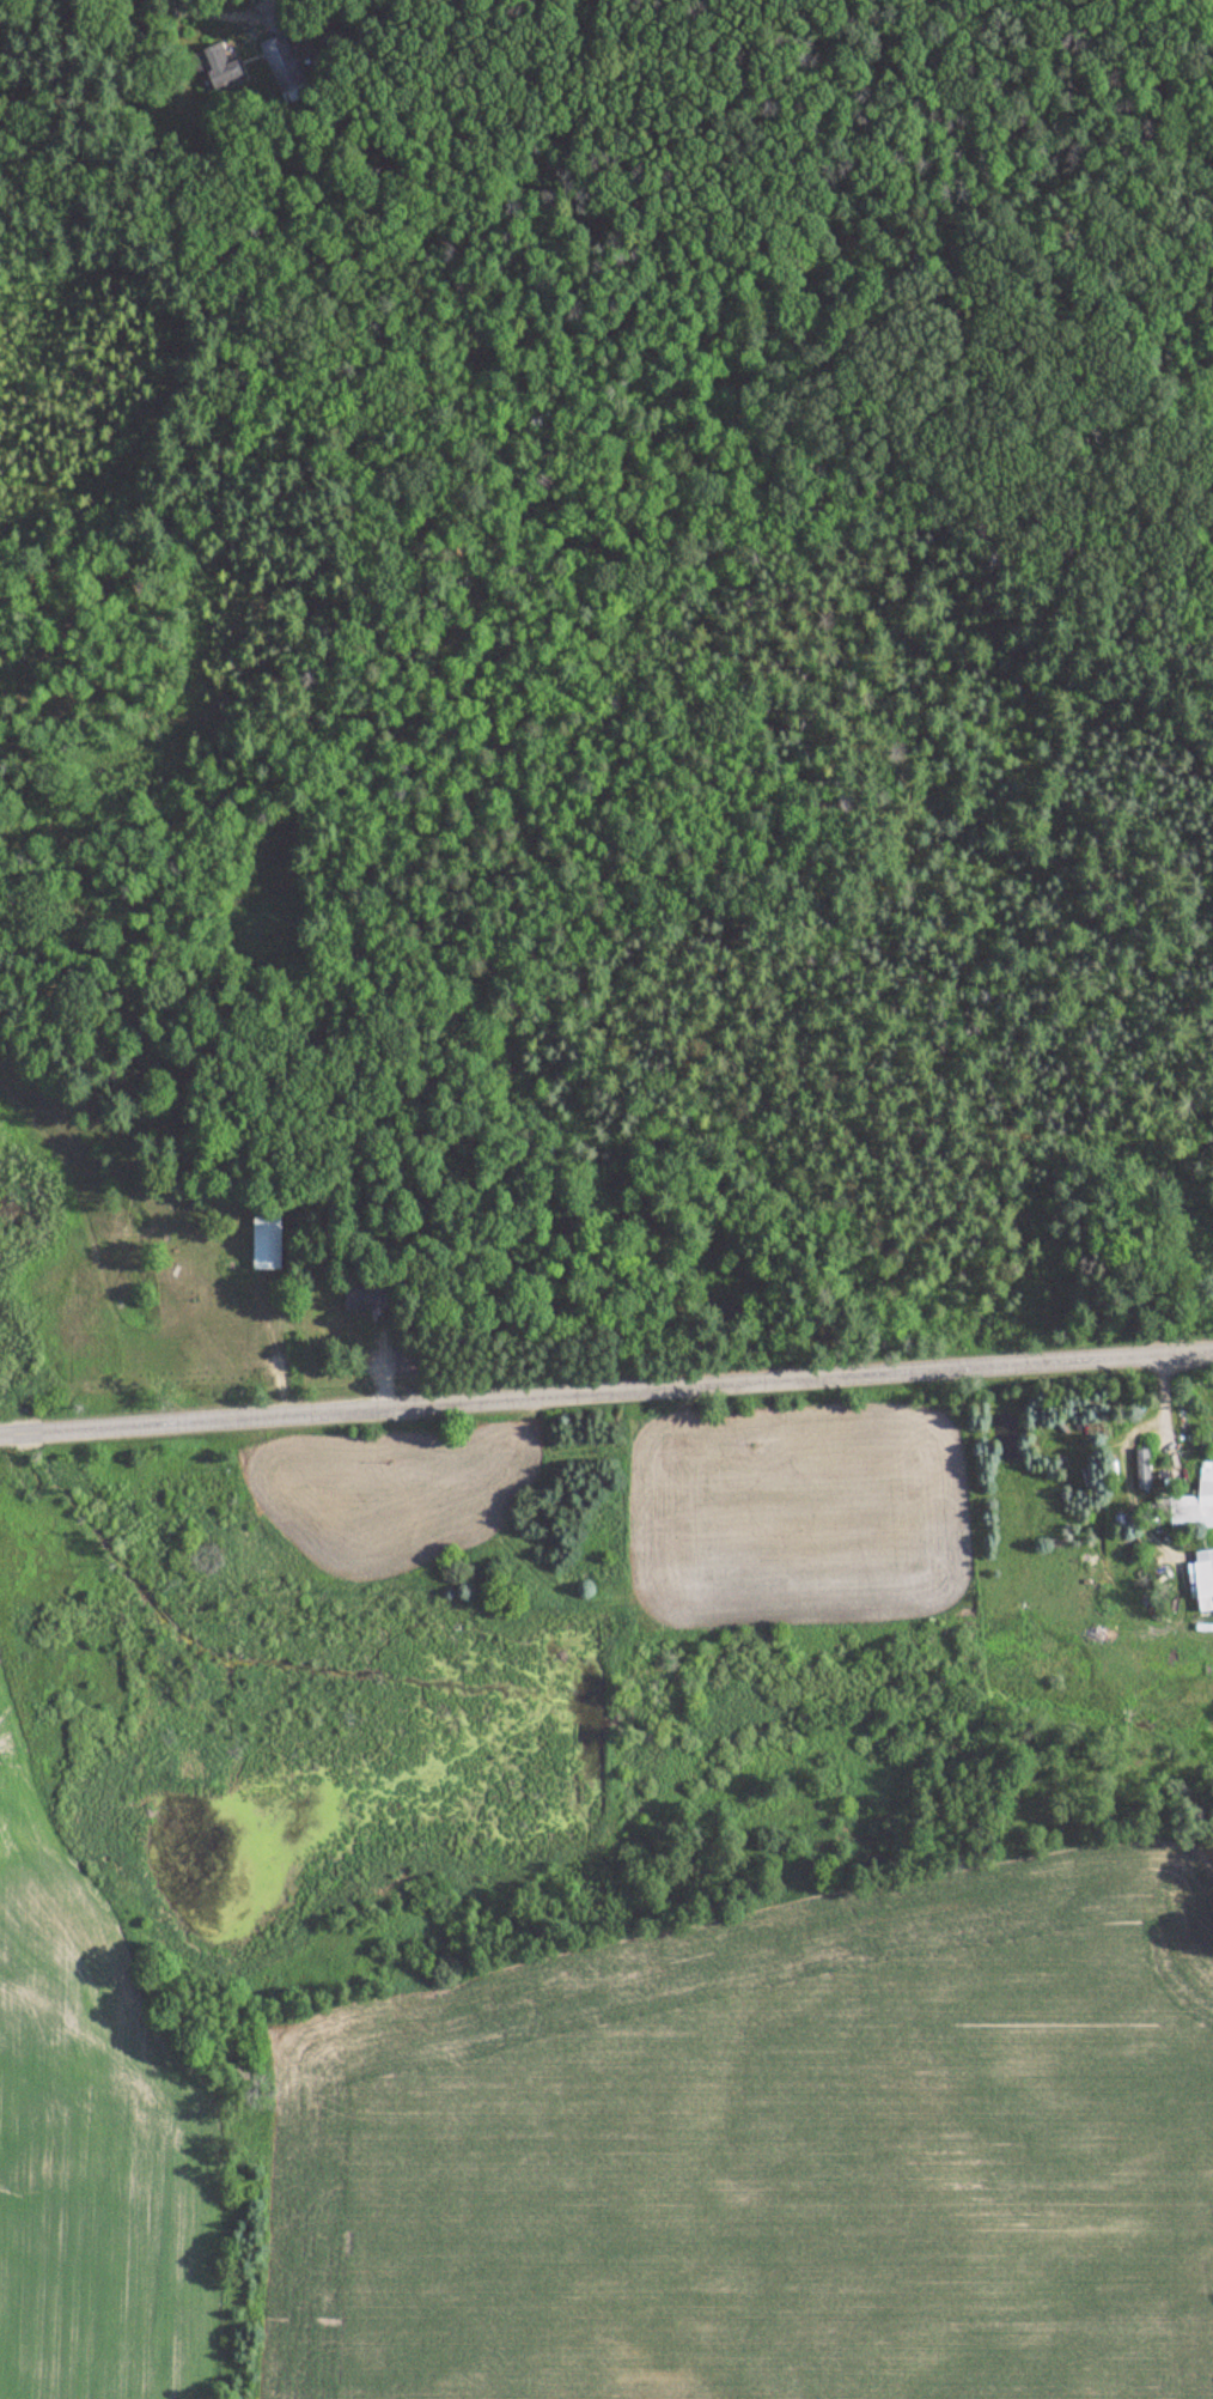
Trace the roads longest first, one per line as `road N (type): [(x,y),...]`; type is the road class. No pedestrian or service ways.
road 1 (residential): [(1212,1353),(0,1434)]

